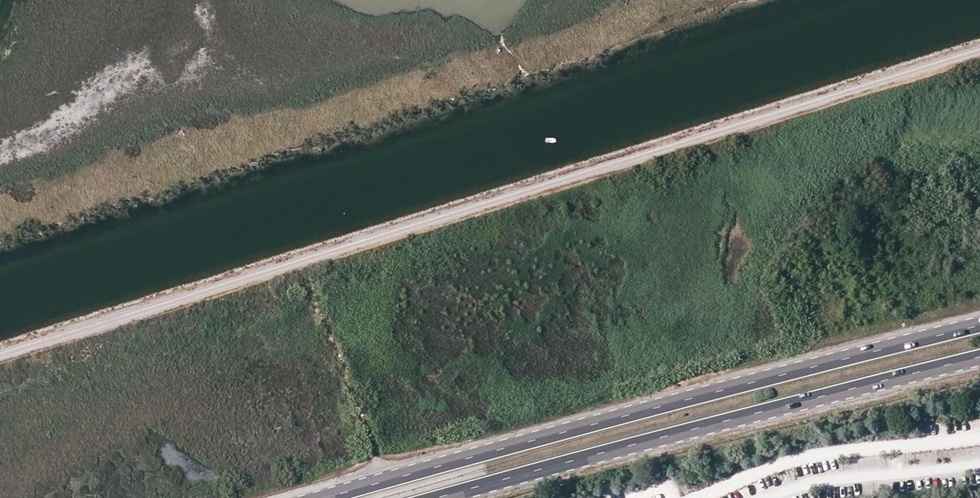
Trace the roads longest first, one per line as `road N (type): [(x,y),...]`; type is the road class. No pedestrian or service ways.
road 1 (track): [(979,53),(0,356)]
road 2 (trunk): [(979,323),(325,497)]
road 3 (trunk): [(445,497),(979,357)]
road 4 (track): [(305,275),(385,480)]

